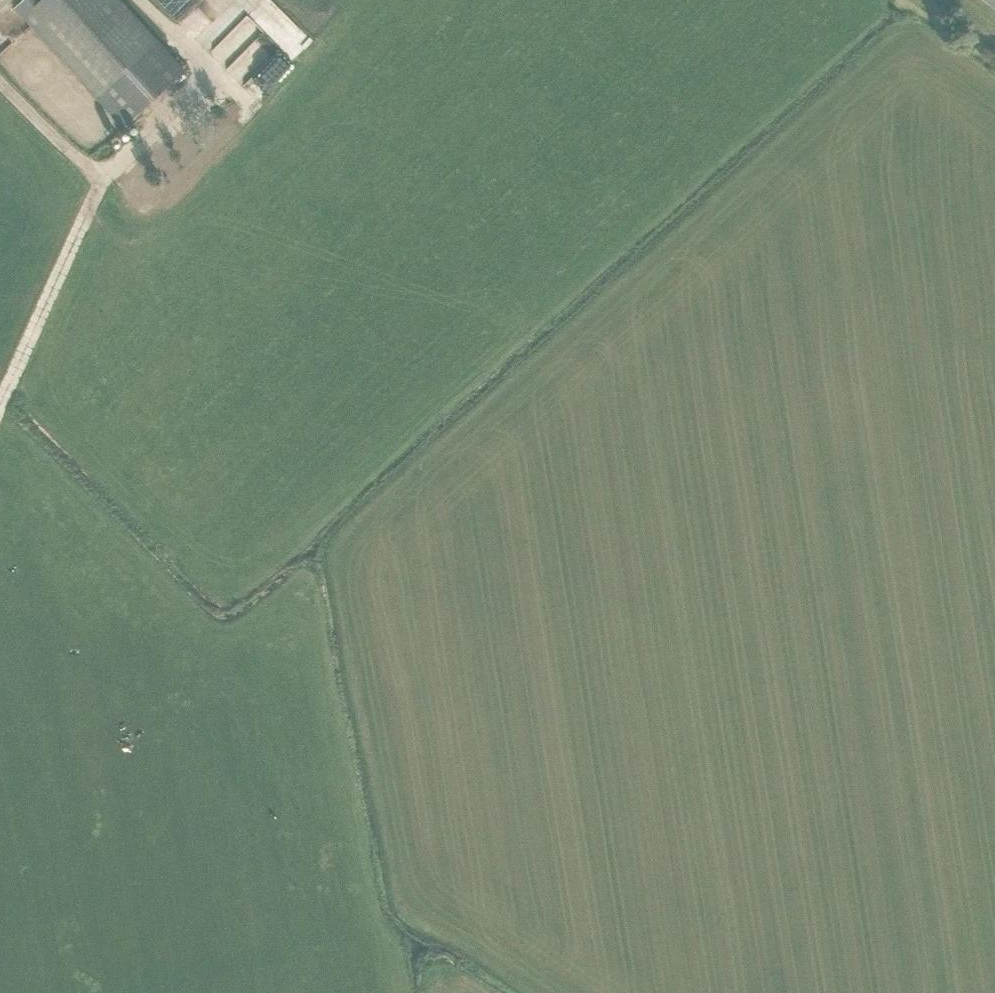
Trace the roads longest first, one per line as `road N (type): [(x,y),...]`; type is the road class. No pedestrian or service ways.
road 1 (track): [(135,0),(211,79),(110,169),(0,409)]
road 2 (track): [(110,169),(88,165),(0,77)]

